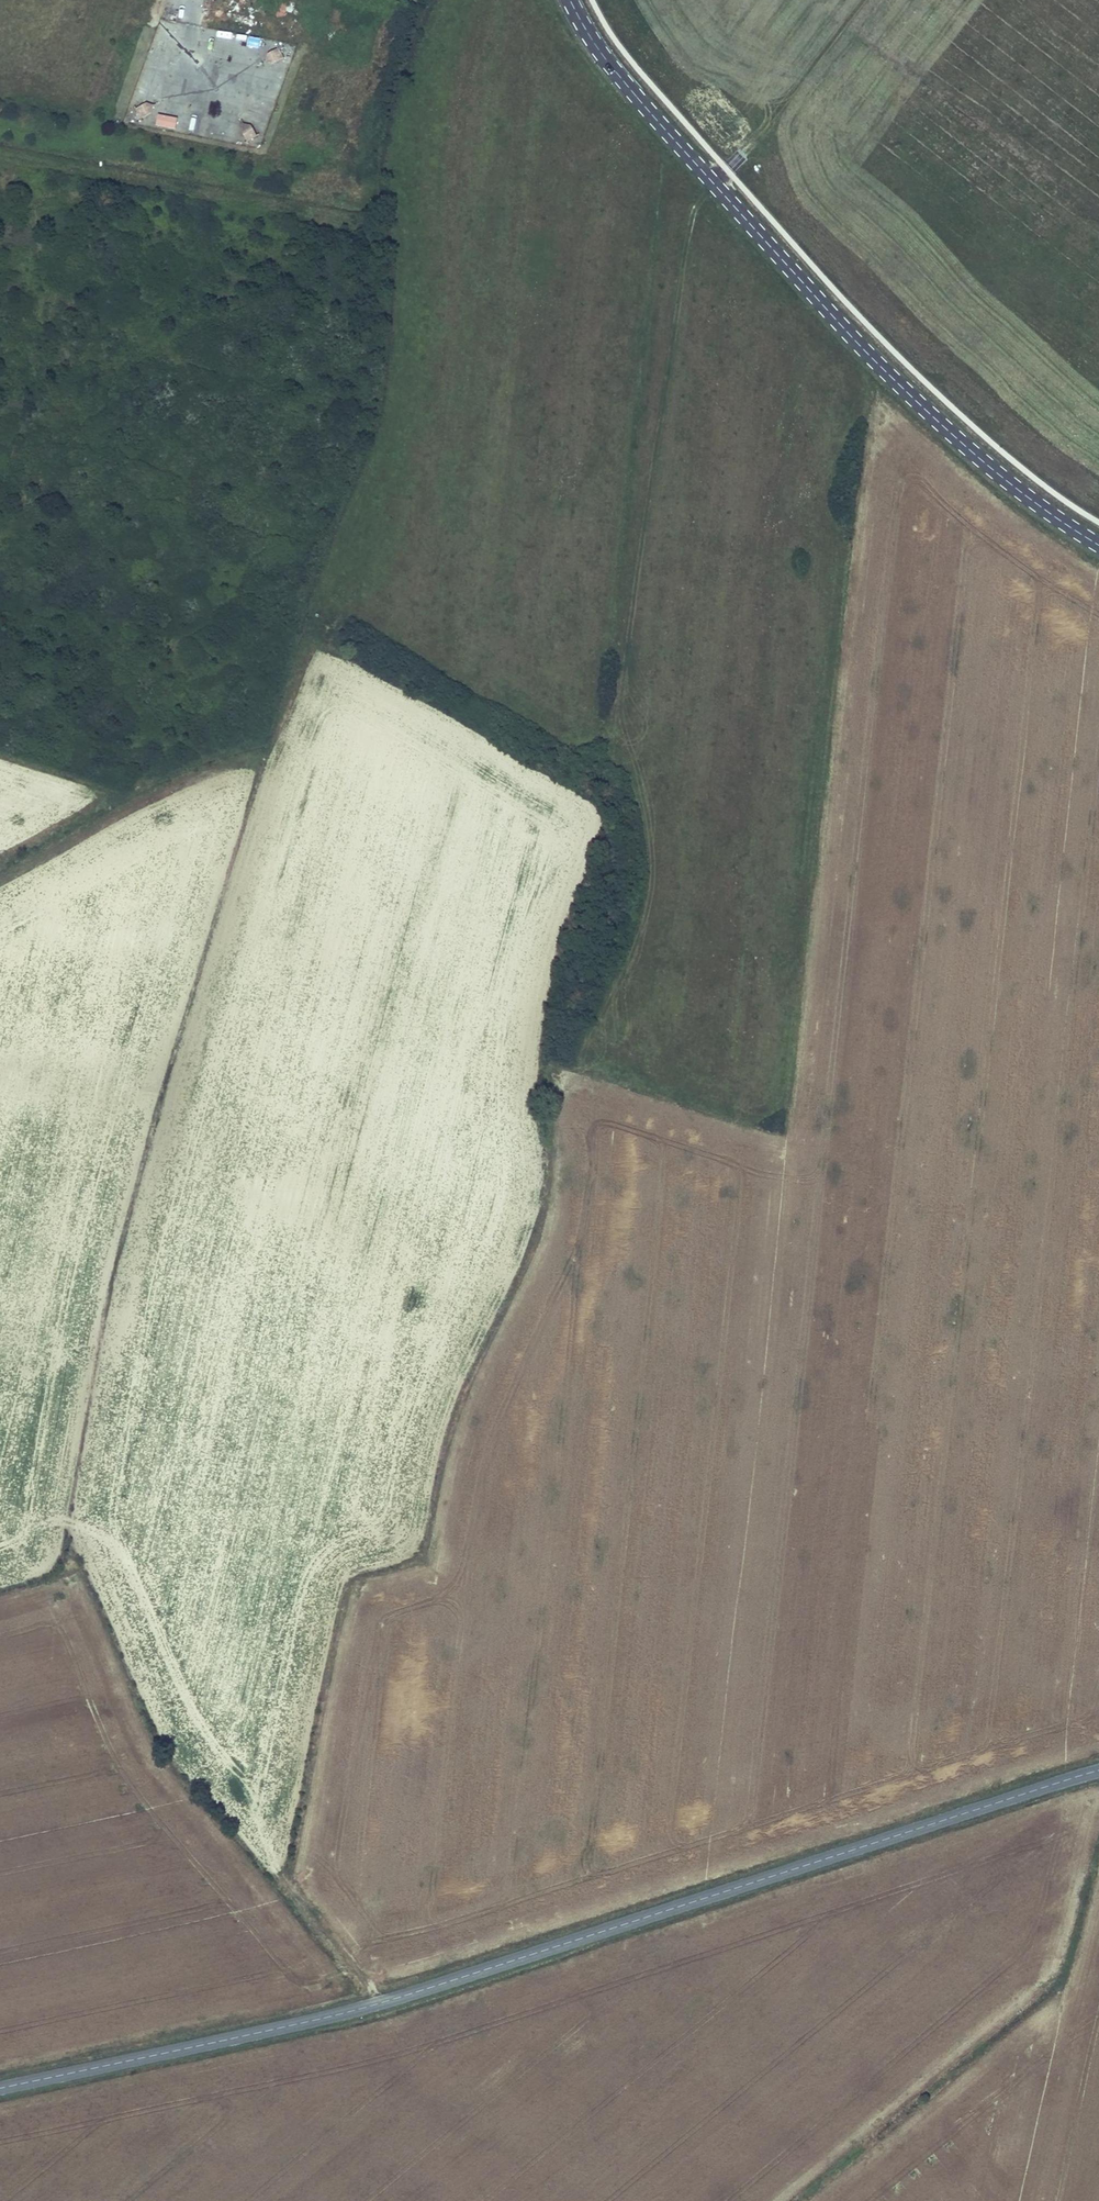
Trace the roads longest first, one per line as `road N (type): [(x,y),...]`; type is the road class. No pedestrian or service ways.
road 1 (tertiary): [(0,2088),(362,2008),(1098,1771)]
road 2 (secondary): [(571,0),(635,96),(845,328),(983,461),(1098,544)]

